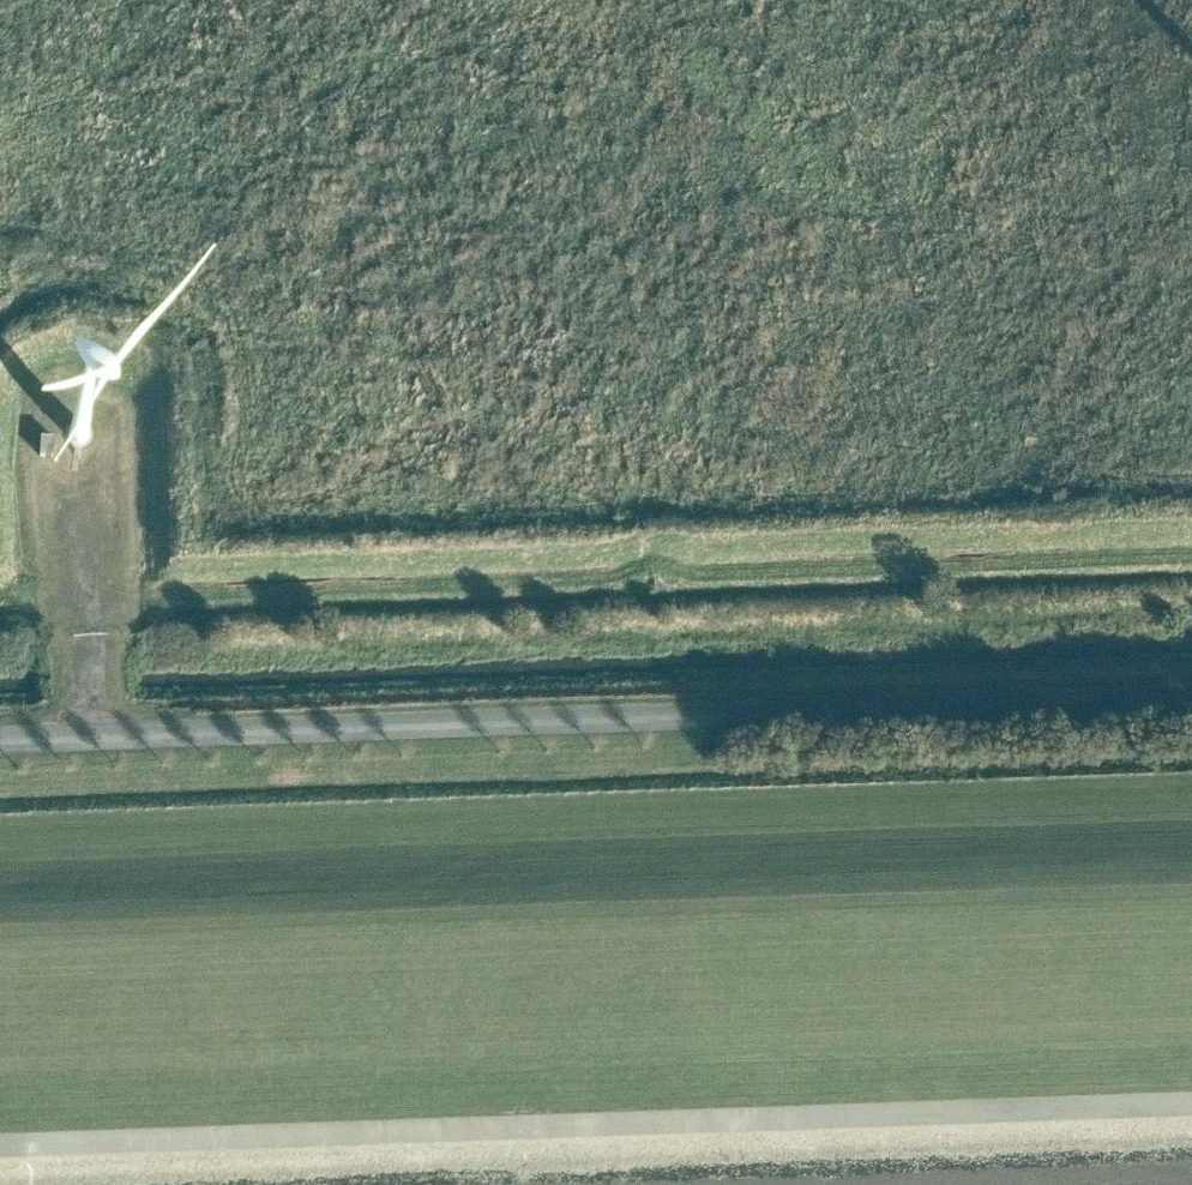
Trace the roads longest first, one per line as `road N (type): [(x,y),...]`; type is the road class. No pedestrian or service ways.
road 1 (unclassified): [(1191,705),(0,743)]

